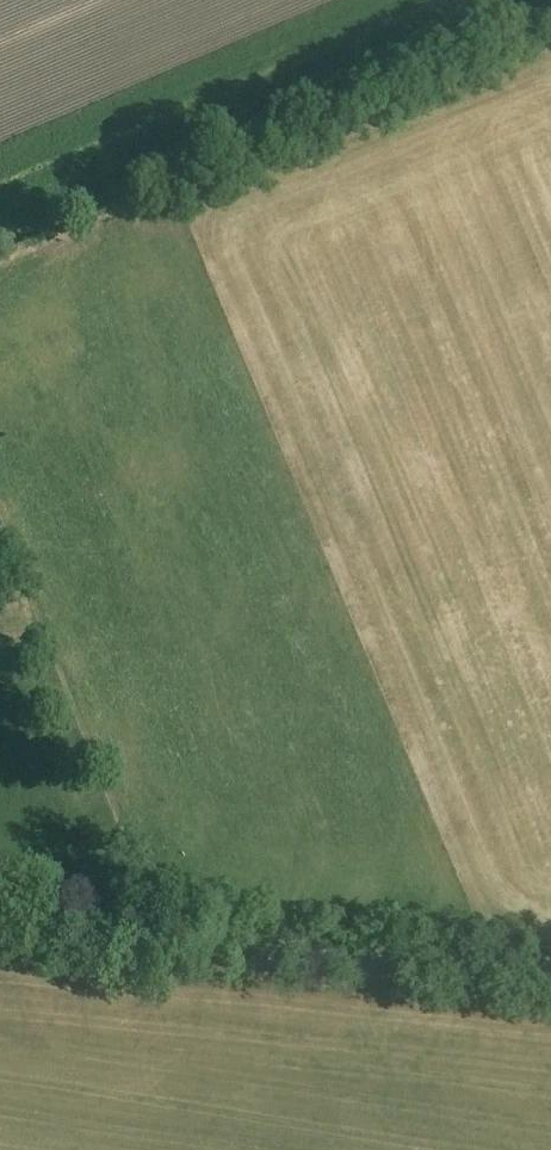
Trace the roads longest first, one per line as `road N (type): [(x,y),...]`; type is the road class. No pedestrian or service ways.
road 1 (tertiary): [(550,977),(0,925)]

